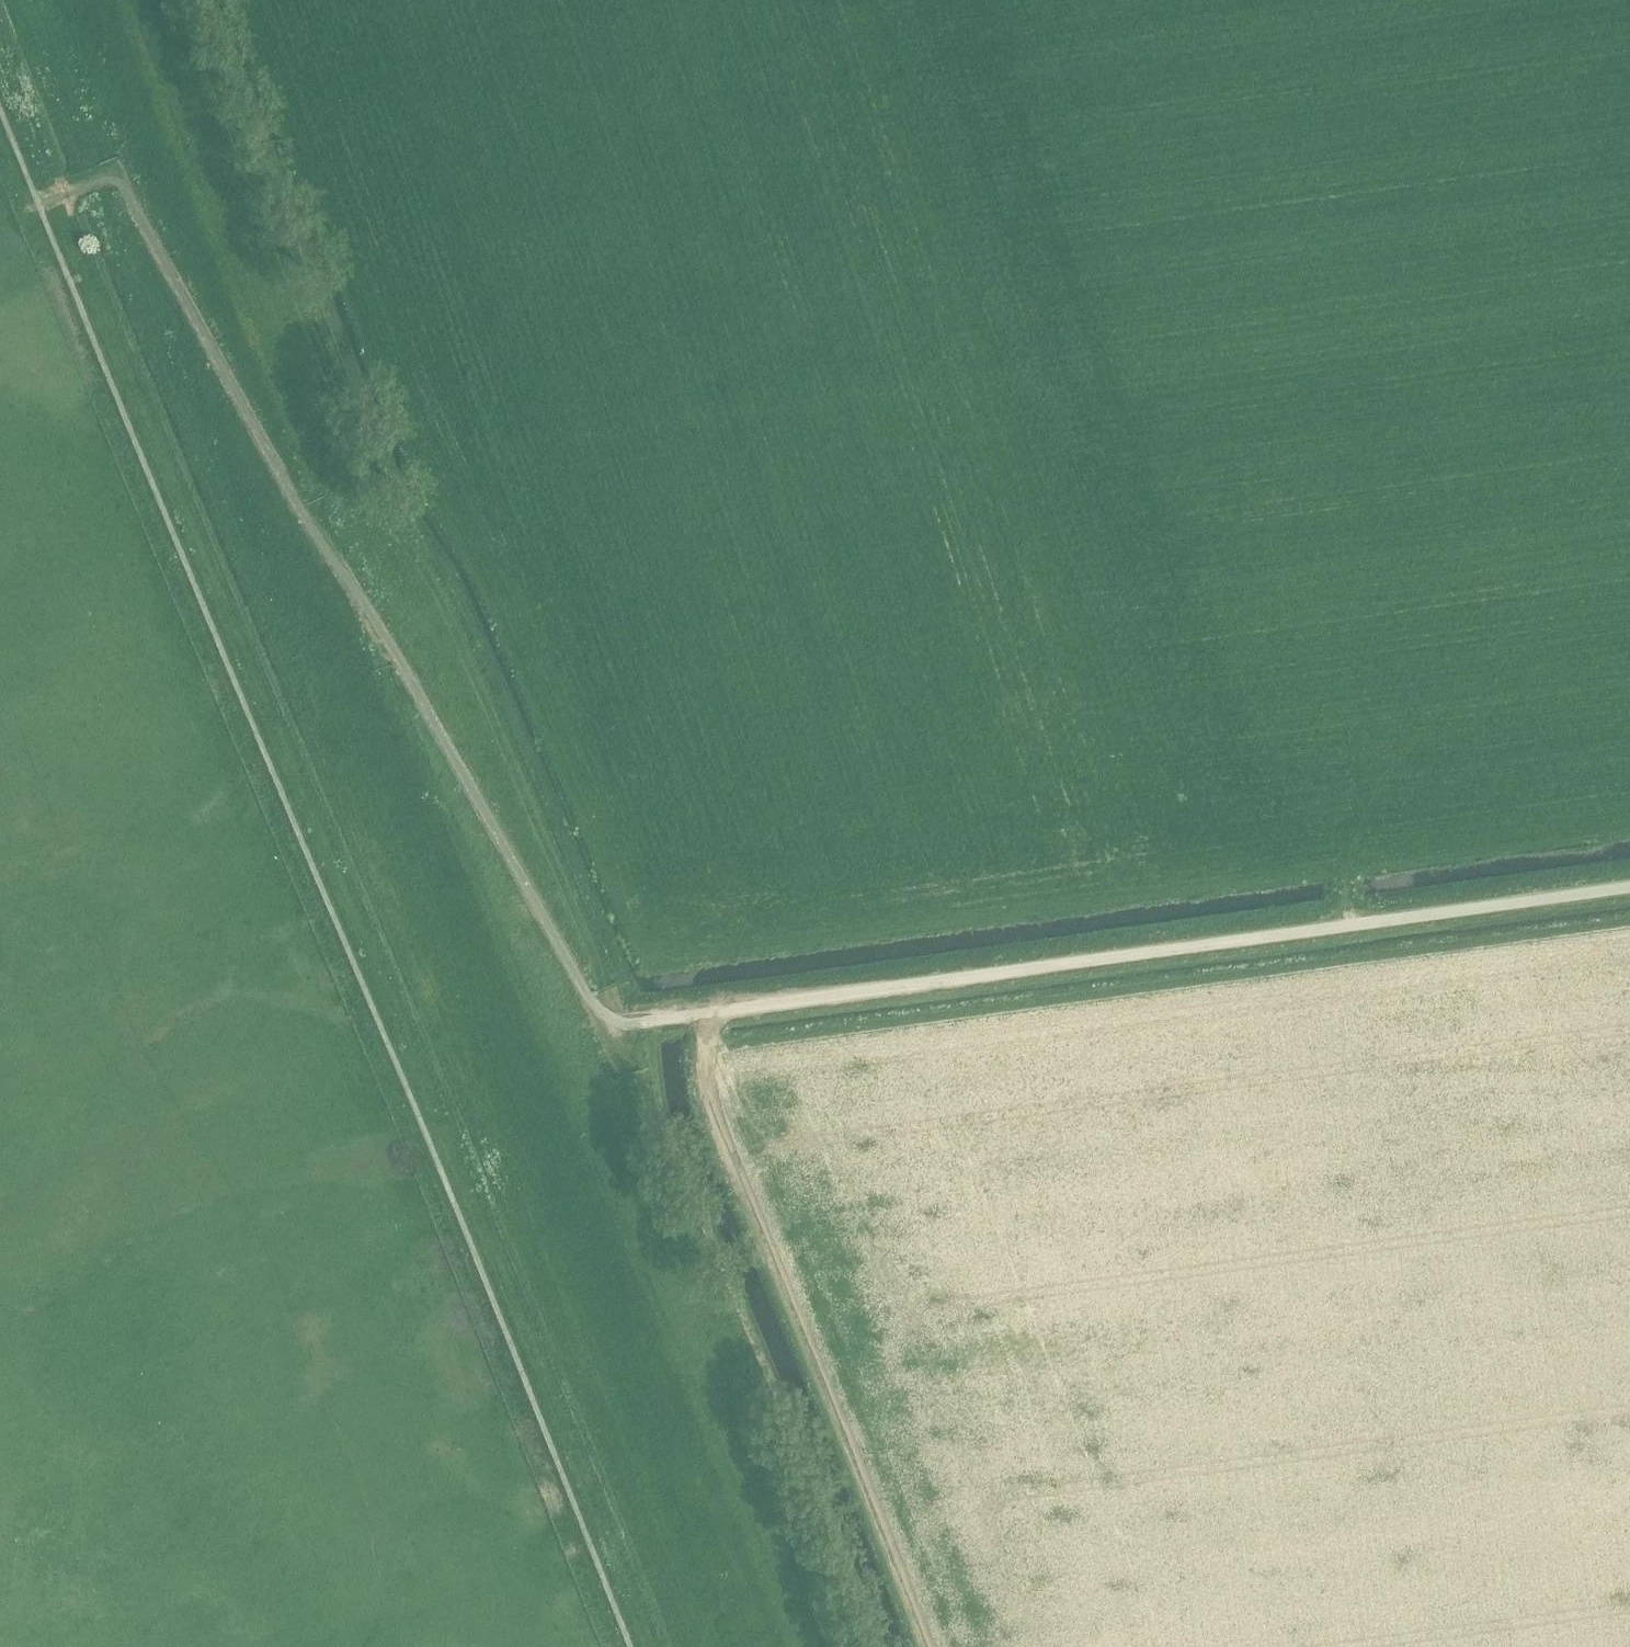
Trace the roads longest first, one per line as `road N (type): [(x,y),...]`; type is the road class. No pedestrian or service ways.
road 1 (track): [(189,0),(385,506),(433,582),(608,987),(652,1142),(858,1646)]
road 2 (track): [(1629,887),(617,1022),(589,996),(348,579)]
road 3 (track): [(348,579),(125,188),(100,181),(37,206)]

